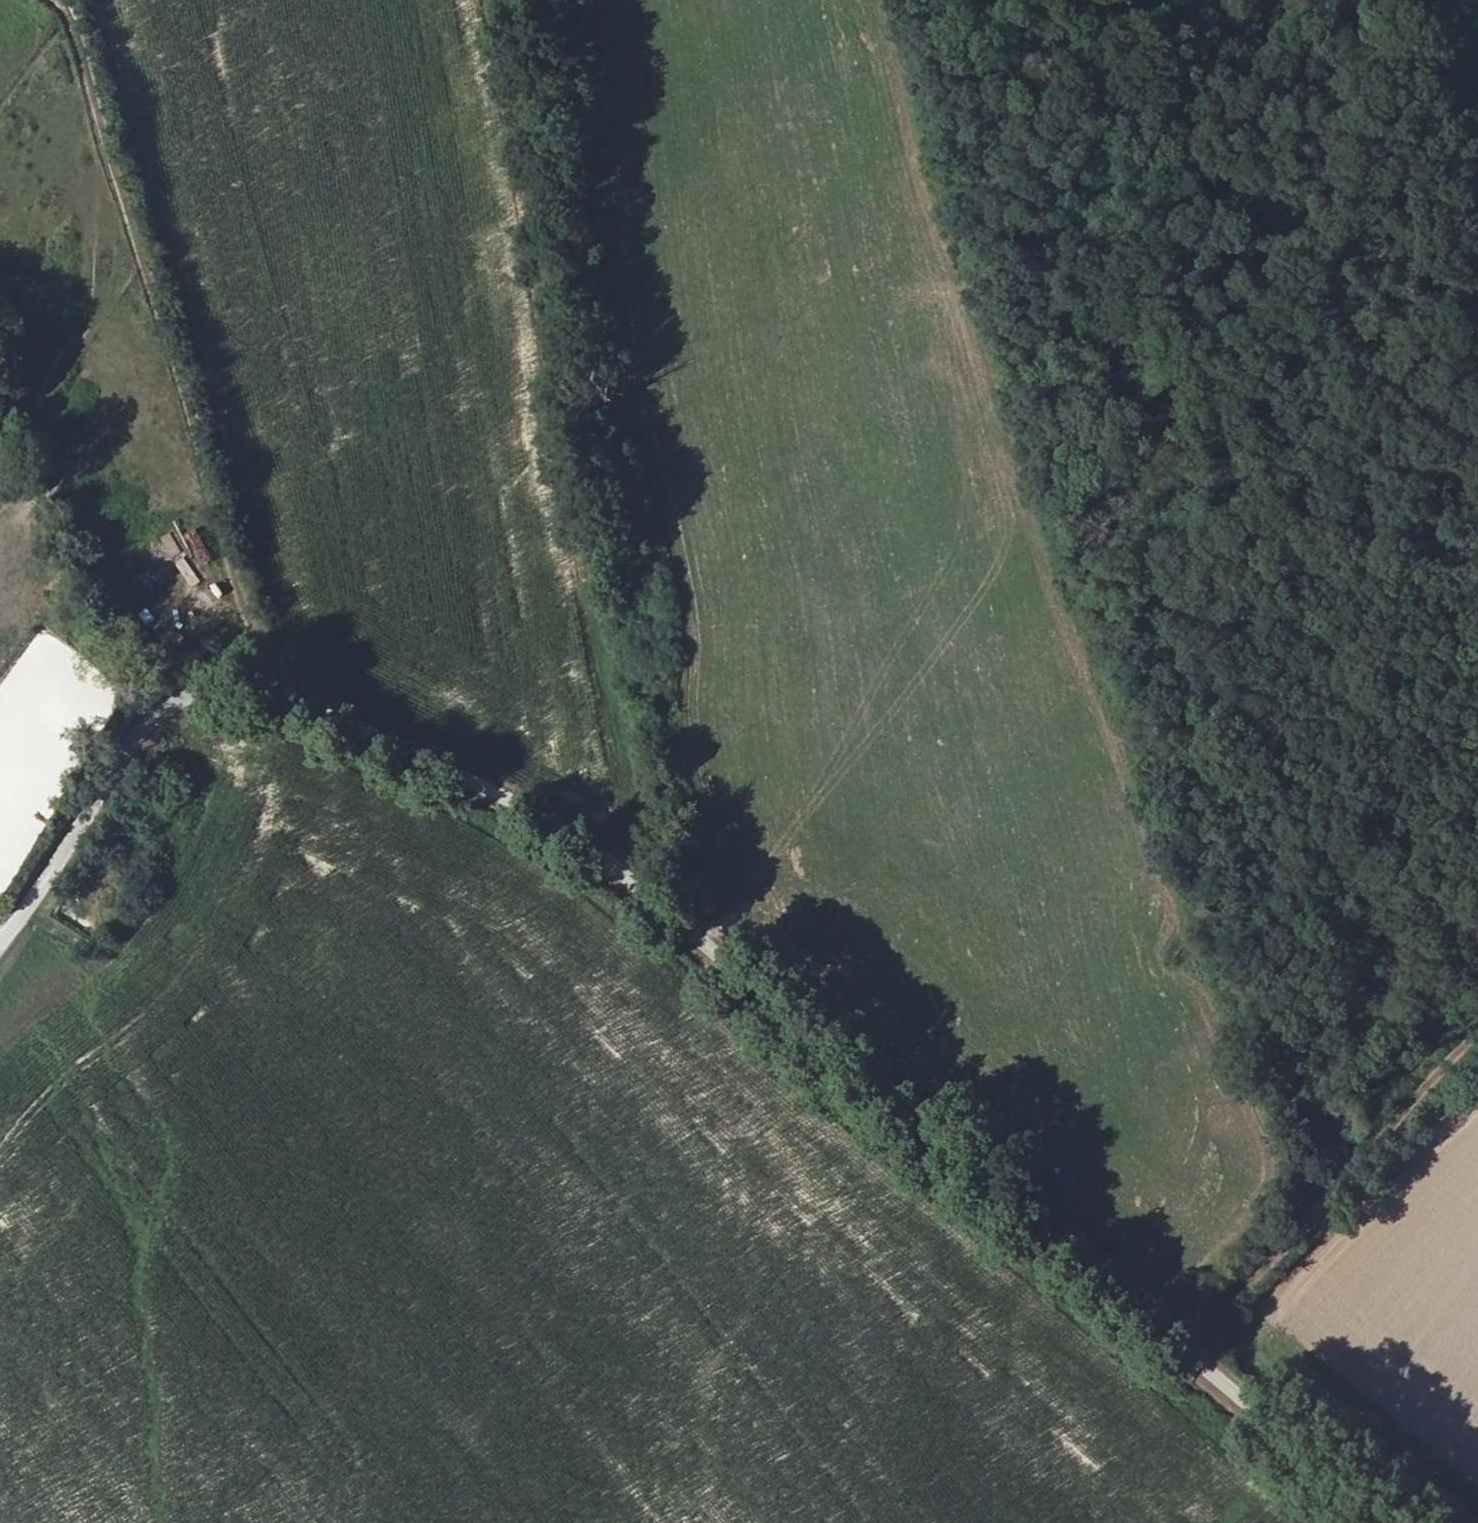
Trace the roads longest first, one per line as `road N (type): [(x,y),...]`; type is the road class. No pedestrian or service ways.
road 1 (unclassified): [(1355,1522),(526,841),(198,715),(150,720),(112,748),(0,916)]

